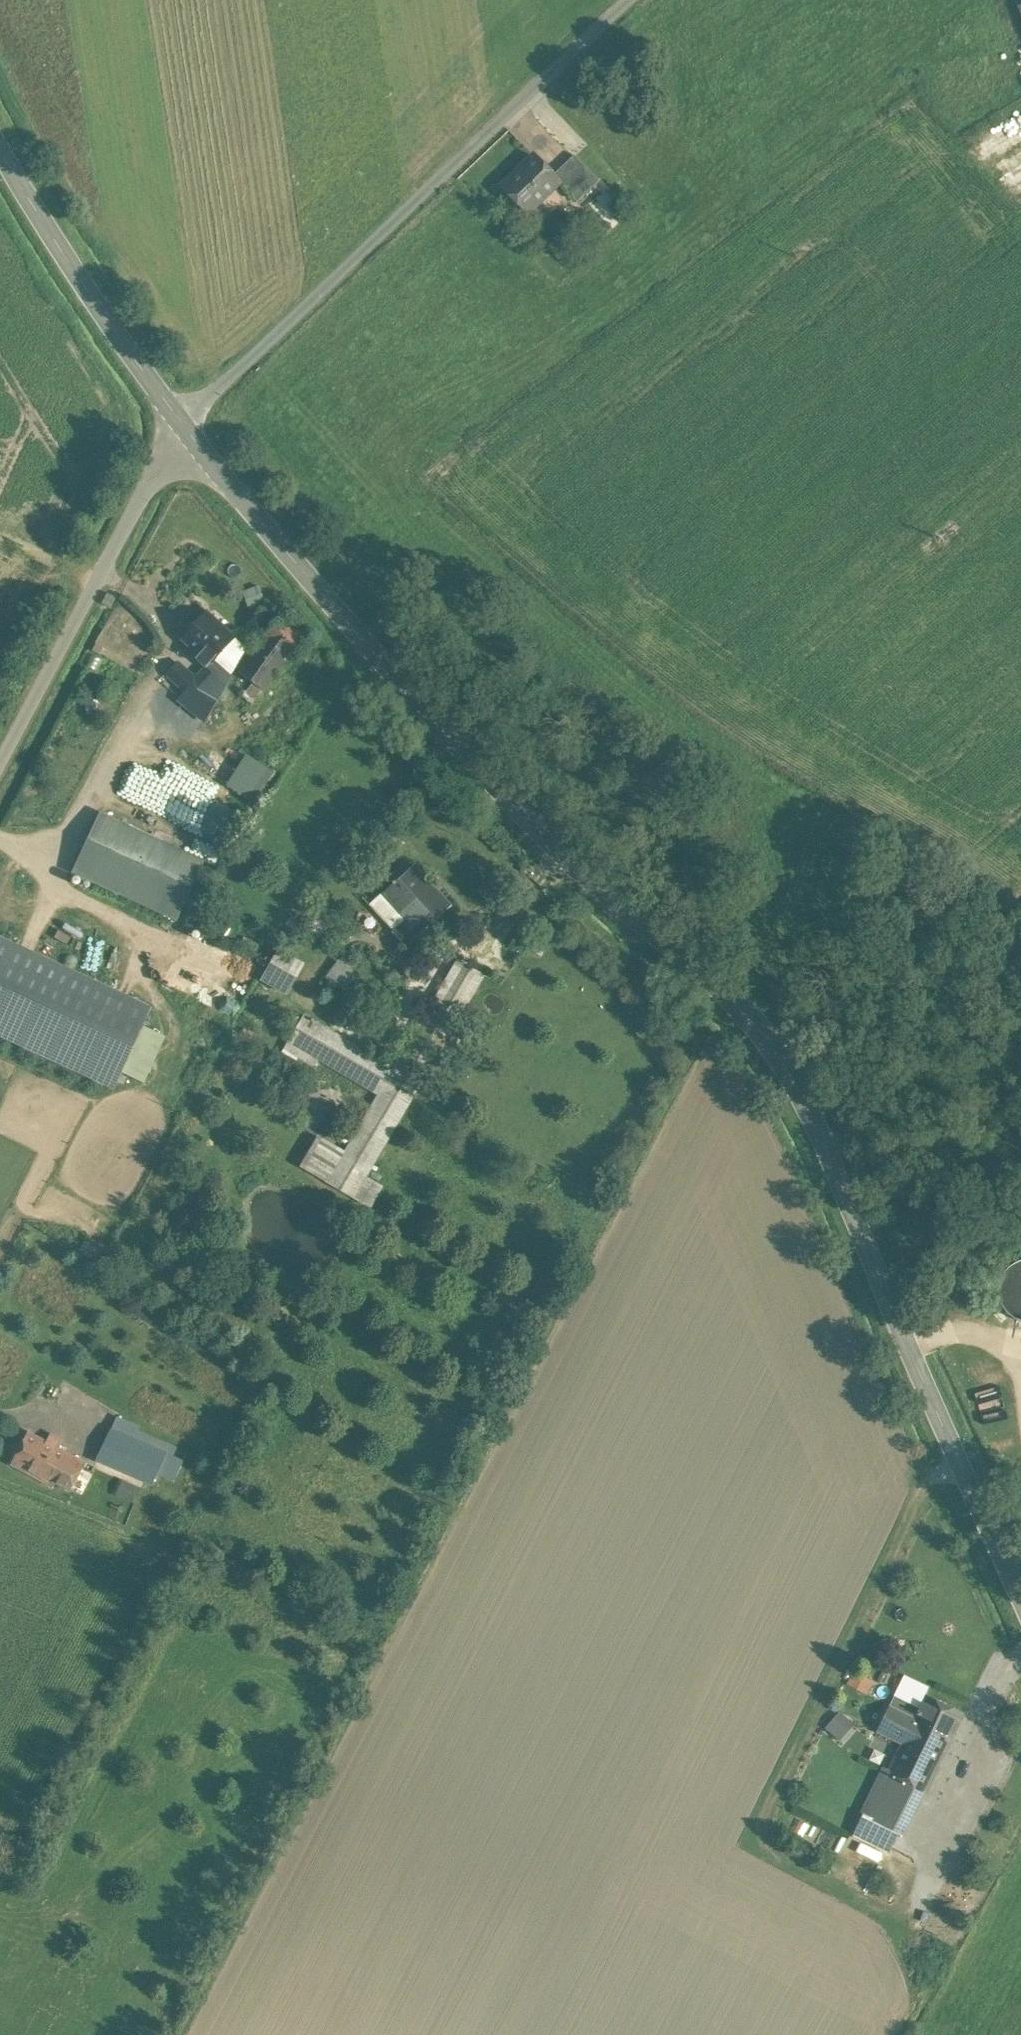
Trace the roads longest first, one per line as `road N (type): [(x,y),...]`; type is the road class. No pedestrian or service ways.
road 1 (secondary): [(1020,1596),(779,1053),(754,1018),(569,847),(344,612),(197,441)]
road 2 (track): [(961,1822),(921,1908),(882,1917),(781,1877),(762,1824),(921,1491),(960,1463)]
road 3 (residential): [(633,0),(295,321),(180,418)]
road 4 (track): [(103,570),(149,593),(170,622),(175,652),(70,844),(40,850),(0,842)]
road 5 (residential): [(197,441),(147,485),(0,762)]
road 6 (secondary): [(180,418),(0,151)]

